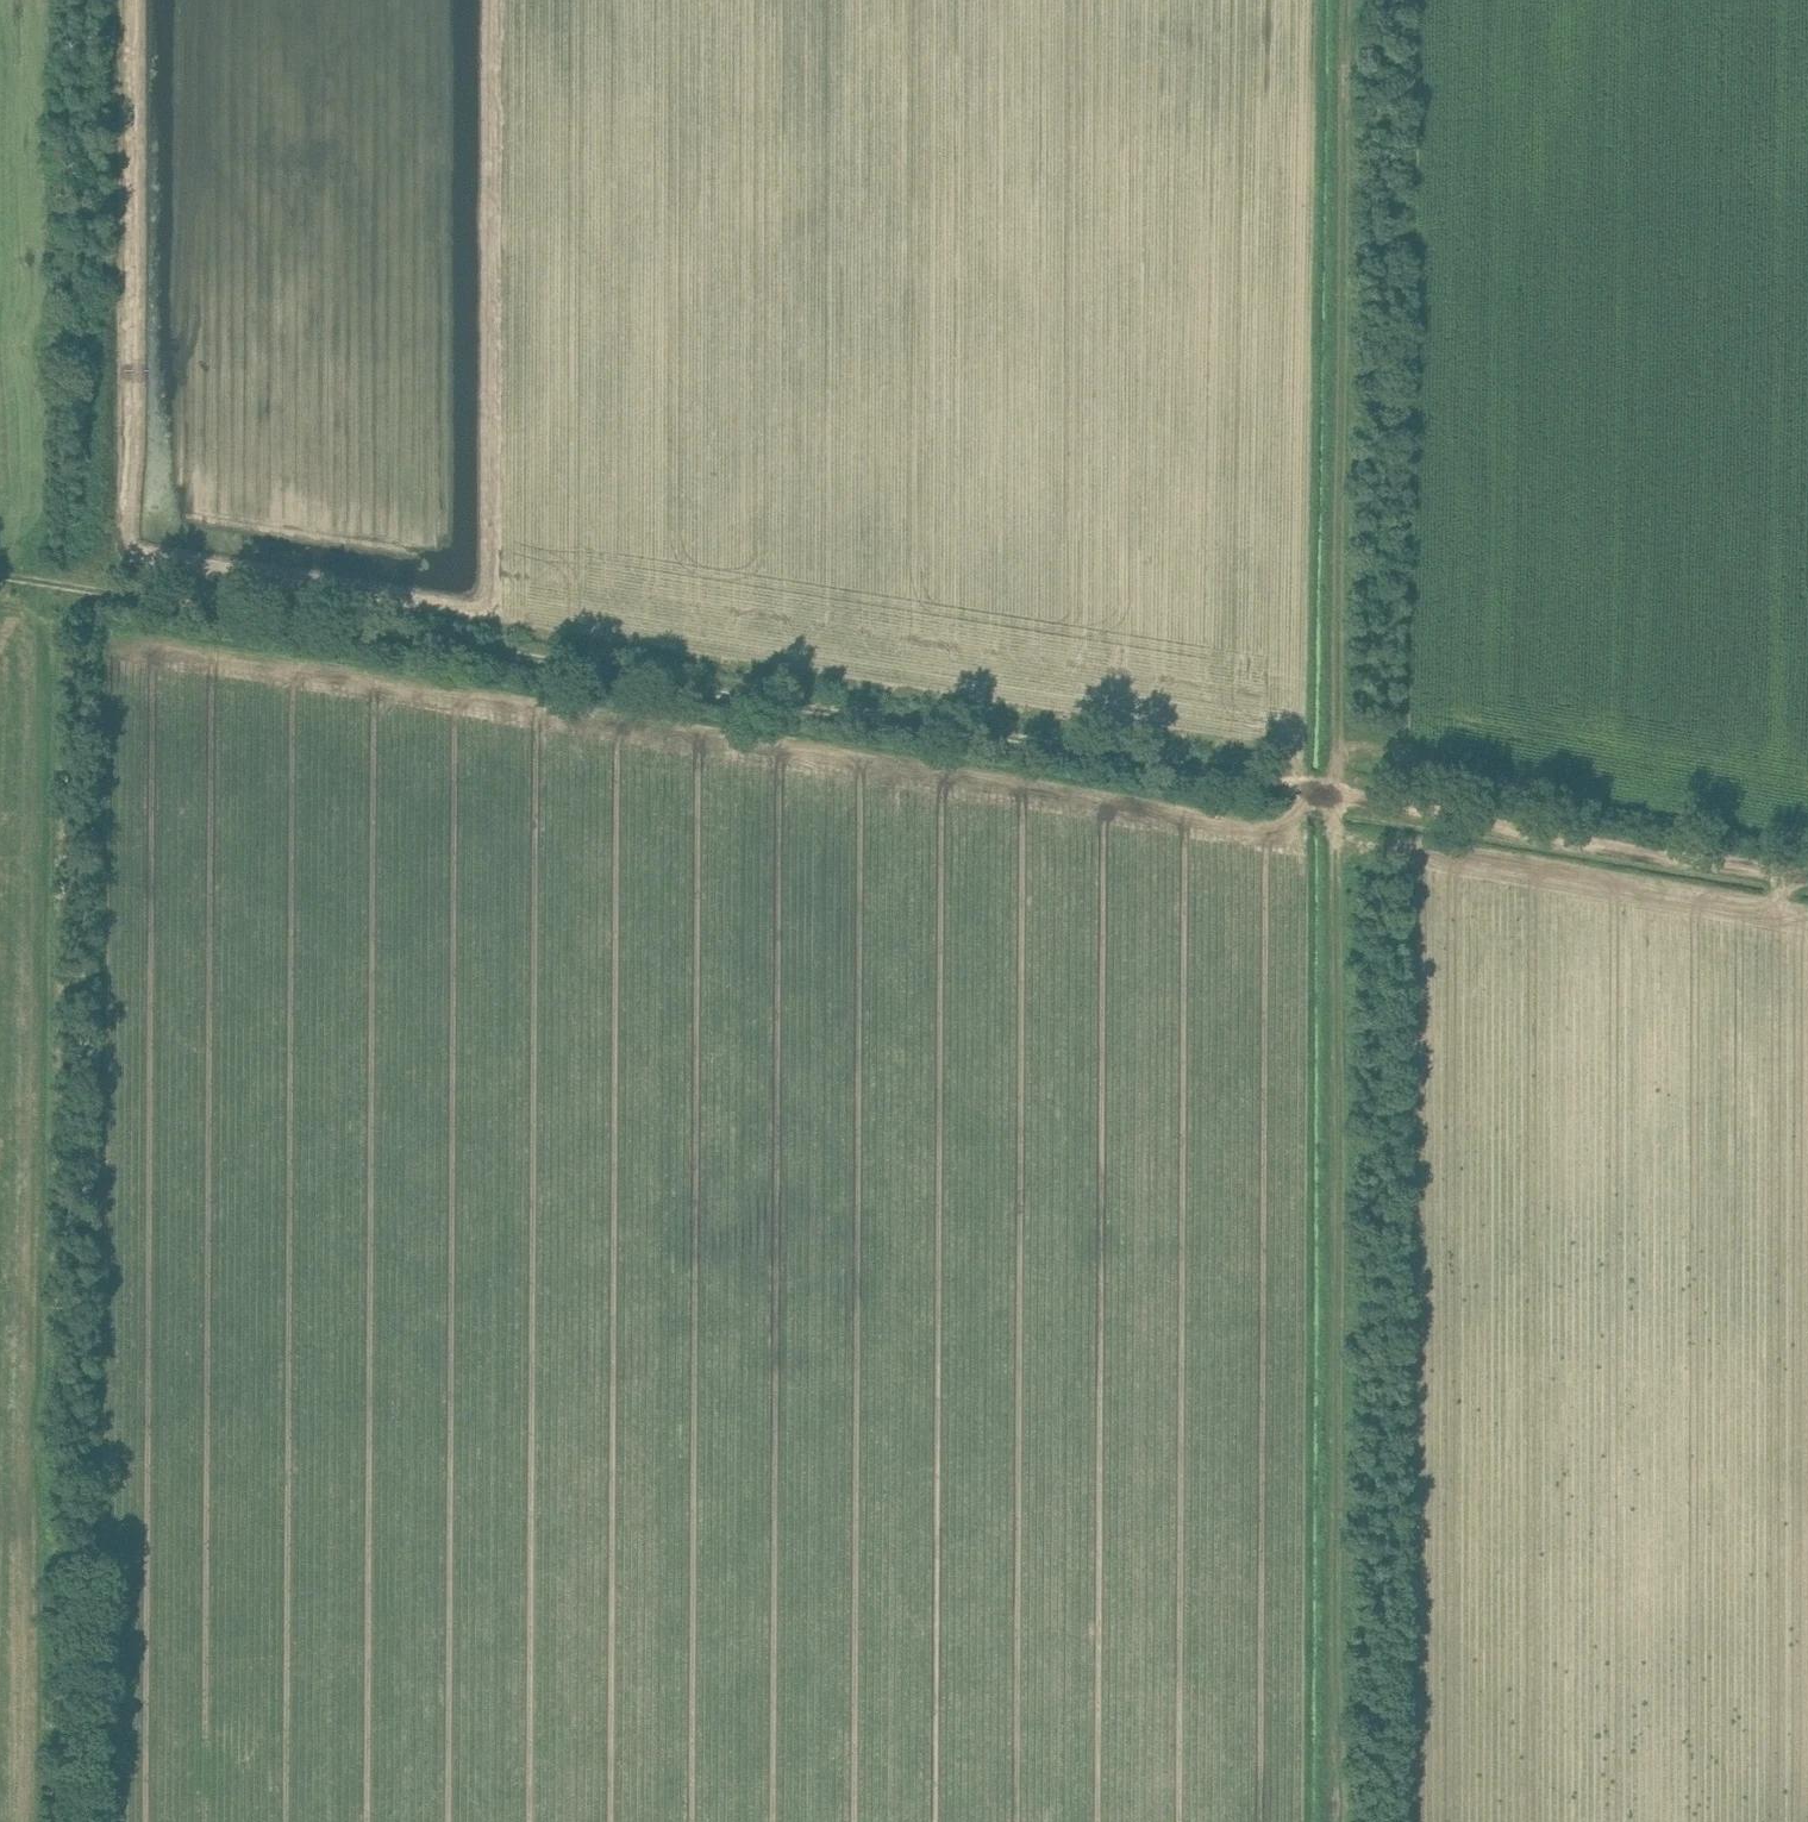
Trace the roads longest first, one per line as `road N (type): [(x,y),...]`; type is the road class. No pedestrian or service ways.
road 1 (track): [(1338,792),(0,576)]
road 2 (track): [(1342,1821),(1338,792)]
road 3 (track): [(1338,792),(1354,0)]
road 4 (track): [(1807,873),(1338,792)]

